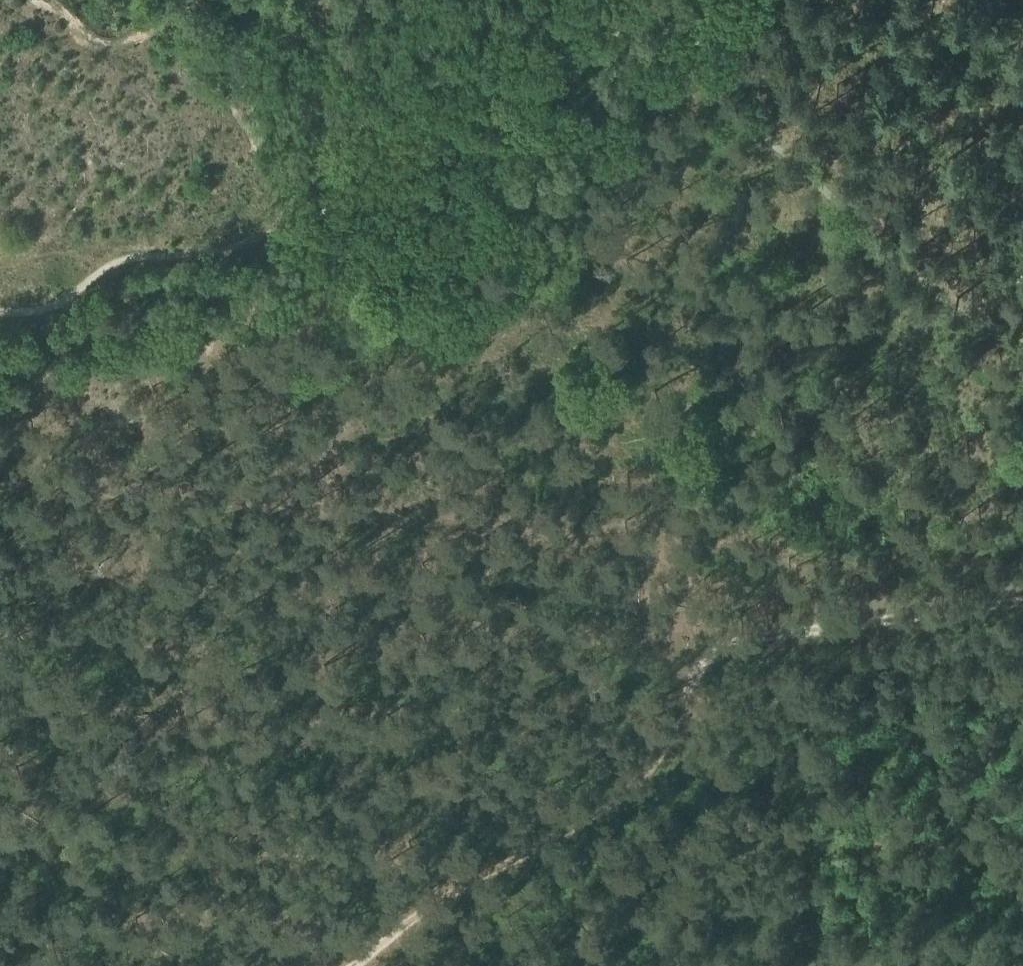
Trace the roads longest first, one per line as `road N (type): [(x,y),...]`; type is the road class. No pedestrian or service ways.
road 1 (track): [(353,965),(429,905),(653,774),(702,662),(759,638),(1022,602)]

